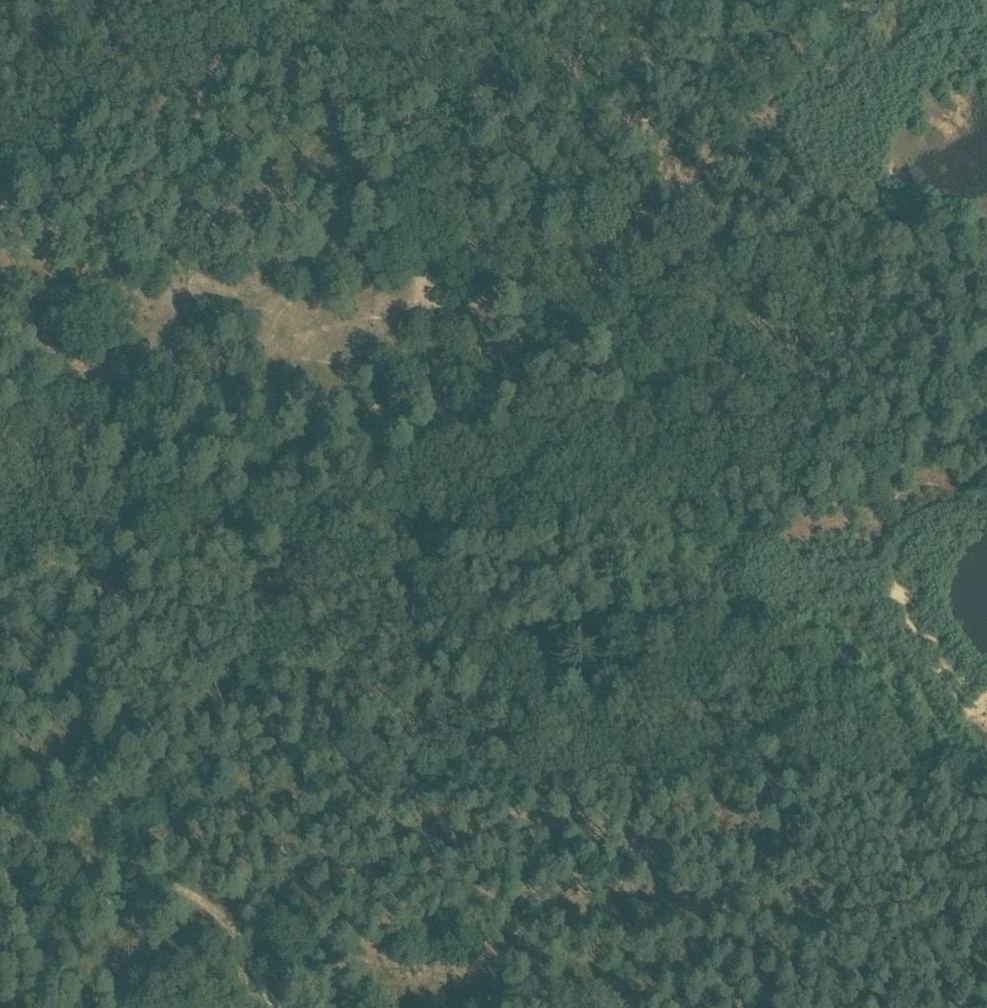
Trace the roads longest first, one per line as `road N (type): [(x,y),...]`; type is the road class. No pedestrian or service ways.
road 1 (track): [(0,830),(65,837),(198,901),(232,932),(282,1007)]

